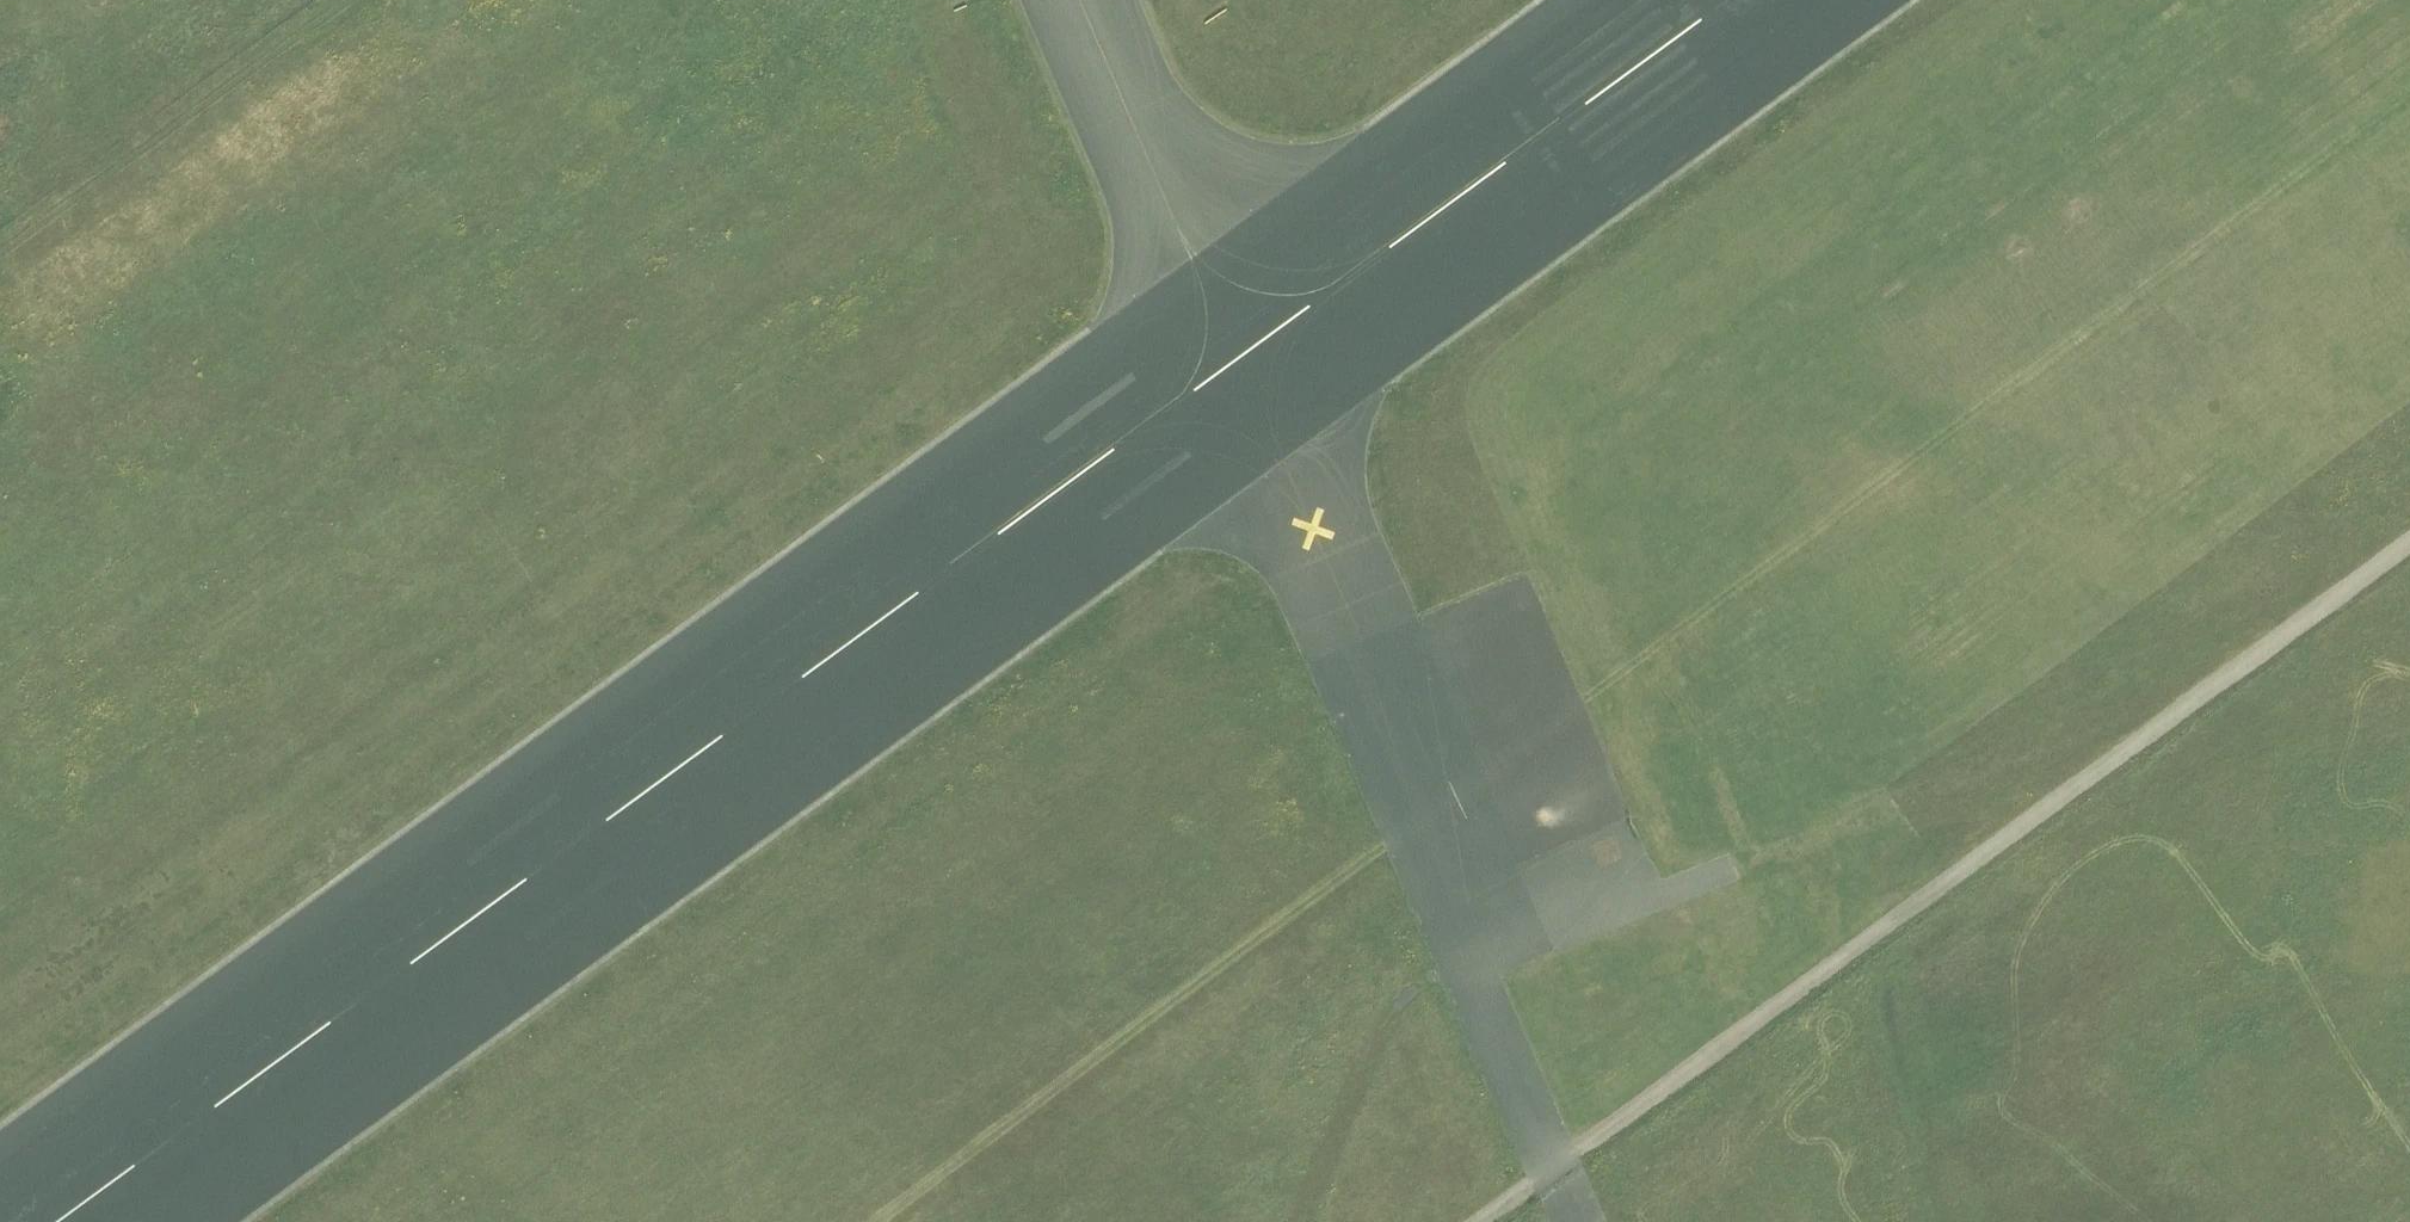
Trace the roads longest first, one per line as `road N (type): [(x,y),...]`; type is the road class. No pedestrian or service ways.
road 1 (track): [(2409,543),(1481,1221)]

